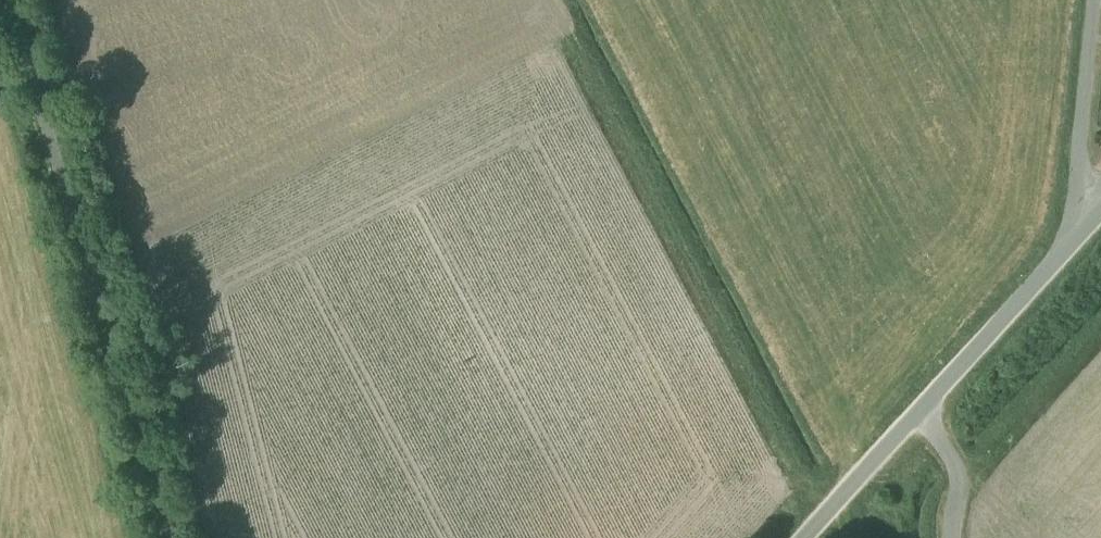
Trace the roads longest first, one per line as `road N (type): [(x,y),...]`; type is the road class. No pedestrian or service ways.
road 1 (unclassified): [(16,0),(169,537)]
road 2 (unclassified): [(1069,231),(912,410)]
road 3 (unclassified): [(1095,0),(1069,231)]
road 4 (unclassified): [(912,410),(799,537)]
road 5 (unclassified): [(912,410),(946,469),(945,537)]

